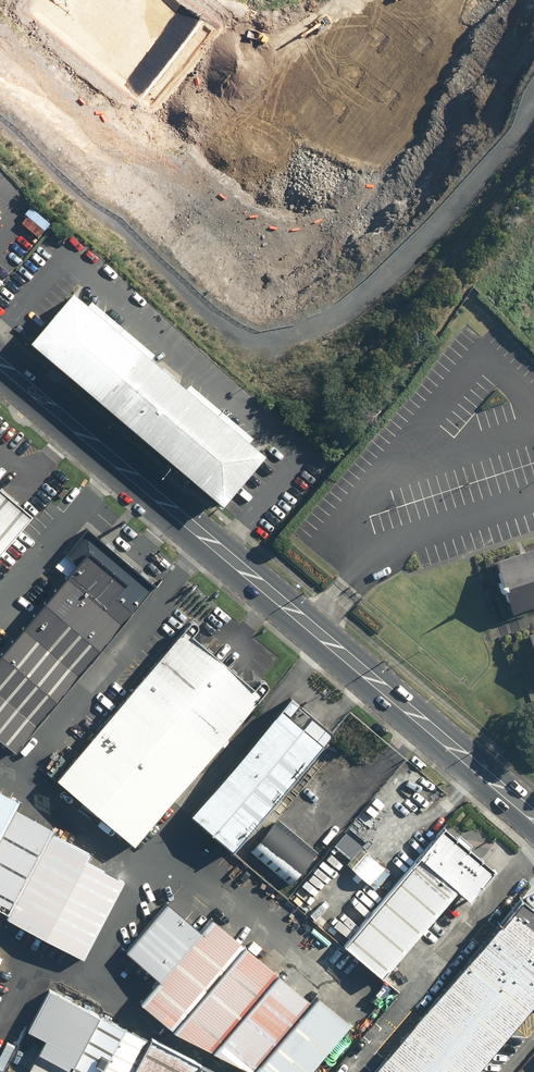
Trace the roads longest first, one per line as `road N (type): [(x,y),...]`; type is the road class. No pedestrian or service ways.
road 1 (secondary): [(533,819),(0,363)]
road 2 (residential): [(89,0),(283,141),(400,0)]

